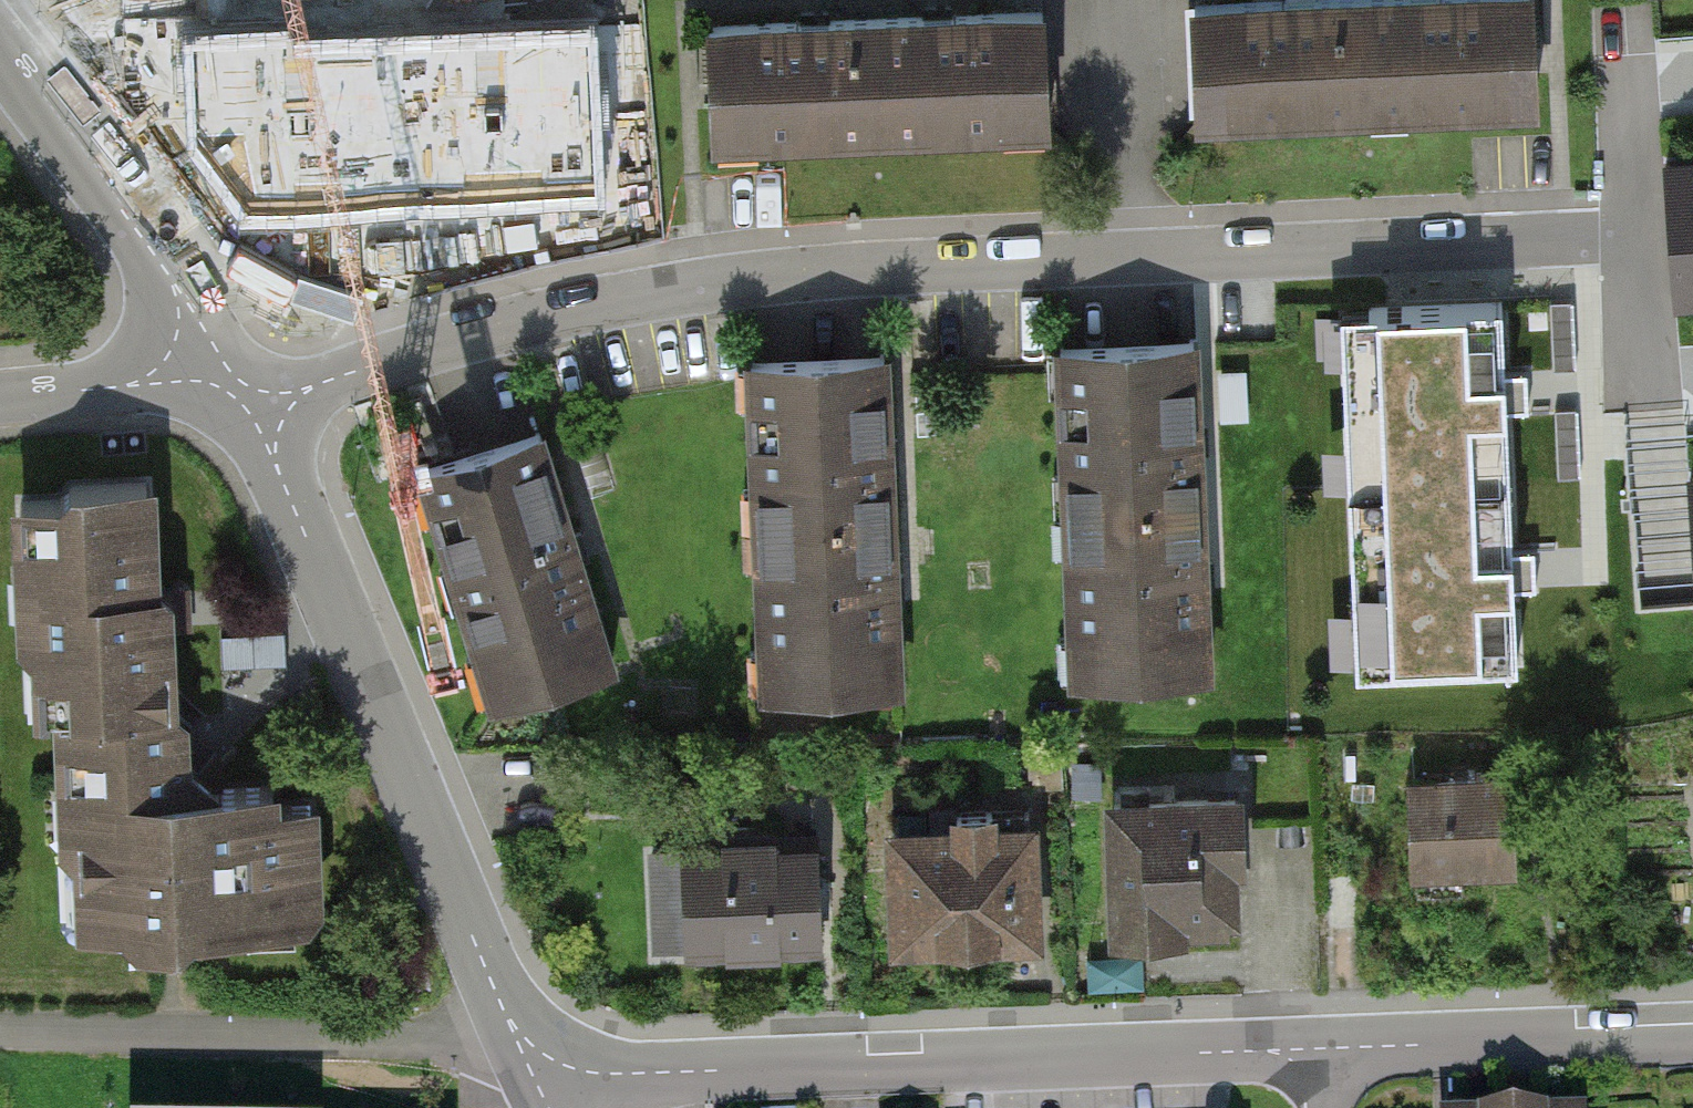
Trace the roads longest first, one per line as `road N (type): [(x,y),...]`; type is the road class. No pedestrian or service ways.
road 1 (residential): [(1600,243),(798,275),(557,314),(307,388),(244,391)]
road 2 (residential): [(534,1088),(615,1076),(1322,1049)]
road 3 (residential): [(244,391),(510,1027)]
road 4 (residential): [(0,1034),(464,1040),(510,1027)]
road 5 (residential): [(0,55),(180,286),(244,391)]
road 6 (residential): [(1322,1049),(1692,1035)]
road 7 (residential): [(244,391),(151,383),(0,398)]

